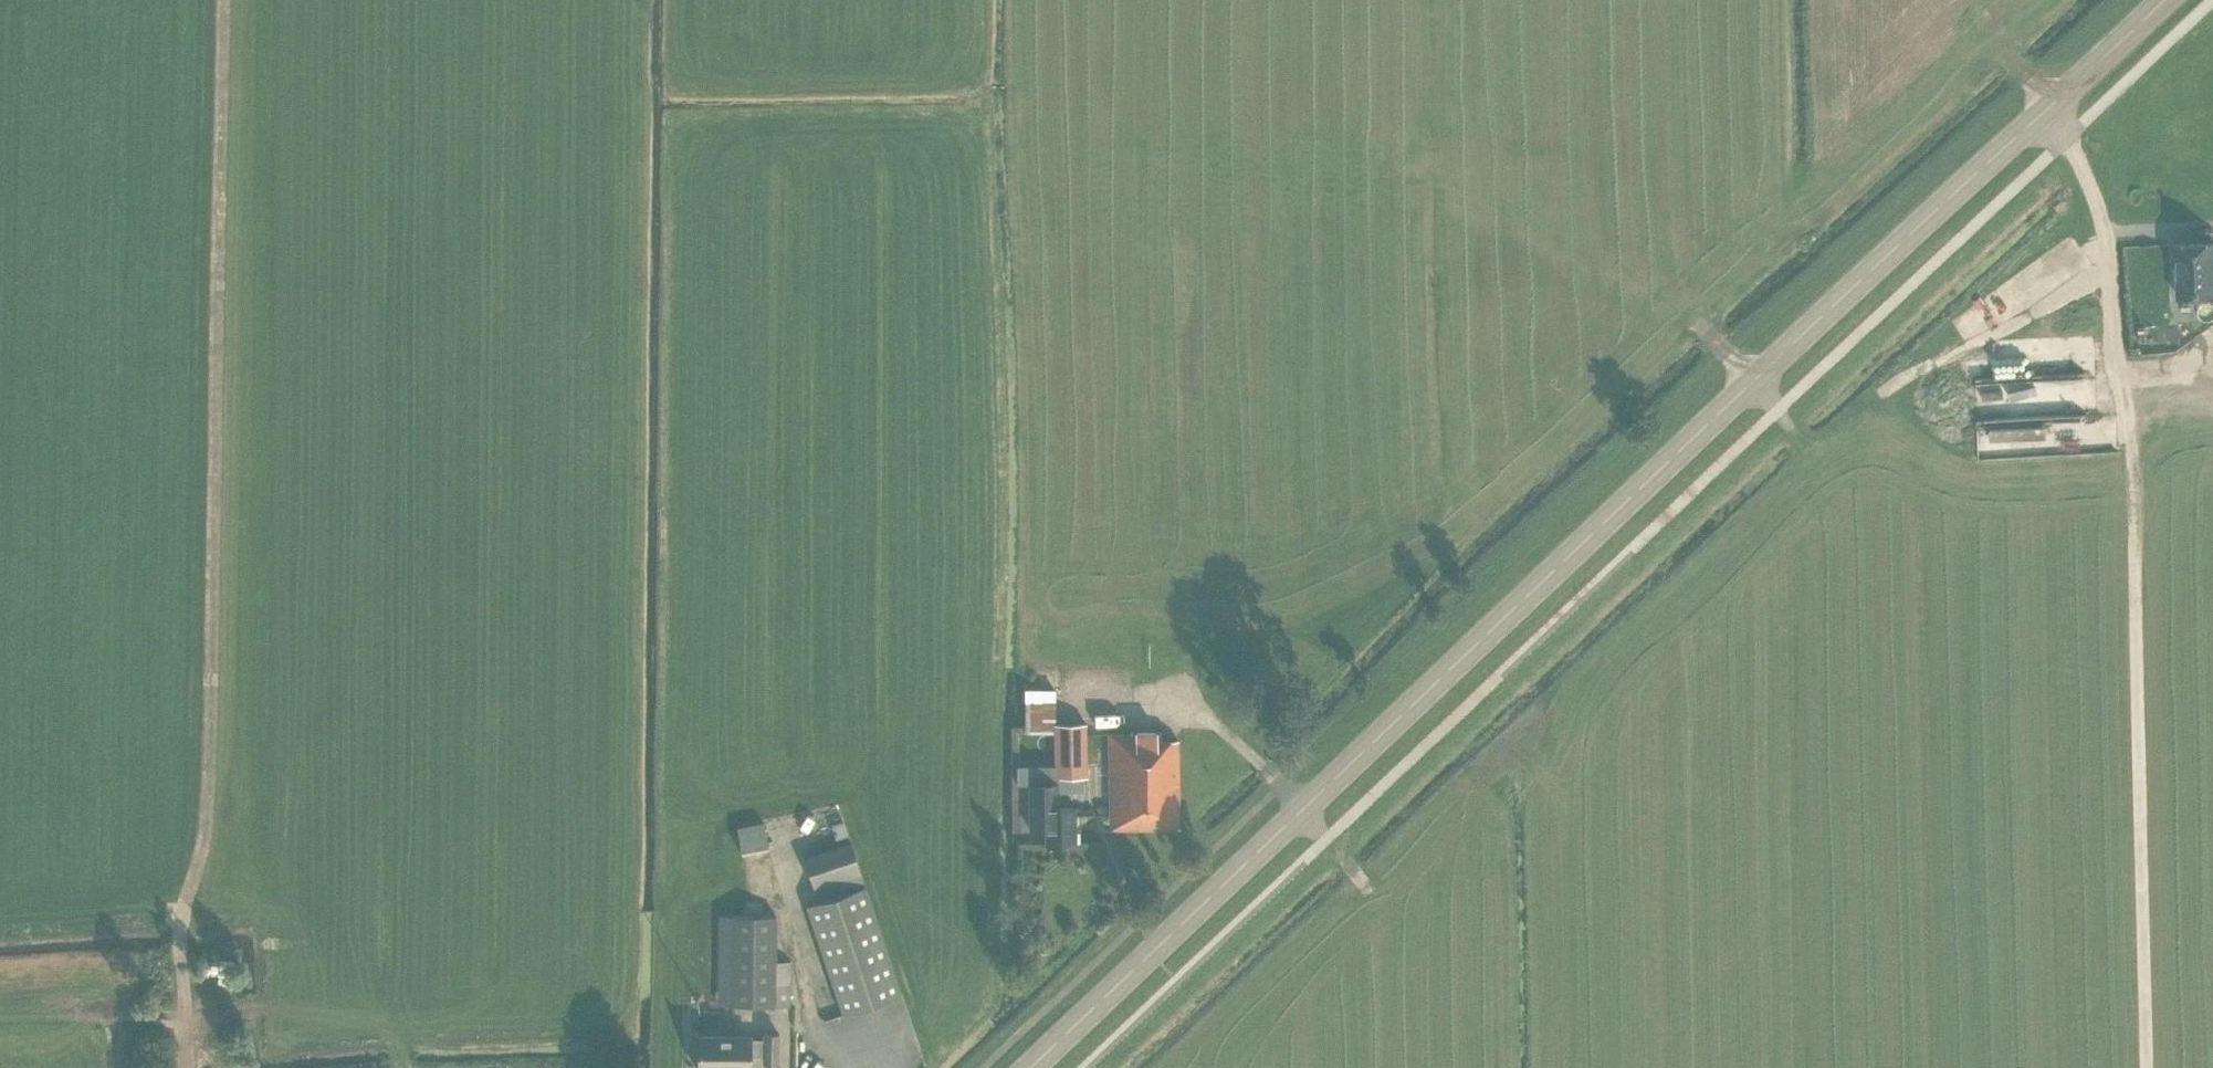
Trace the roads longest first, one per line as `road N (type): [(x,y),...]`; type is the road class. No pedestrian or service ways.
road 1 (primary): [(1032,1067),(2164,0)]
road 2 (track): [(179,916),(208,826),(223,0)]
road 3 (track): [(2131,431),(2147,1067)]

